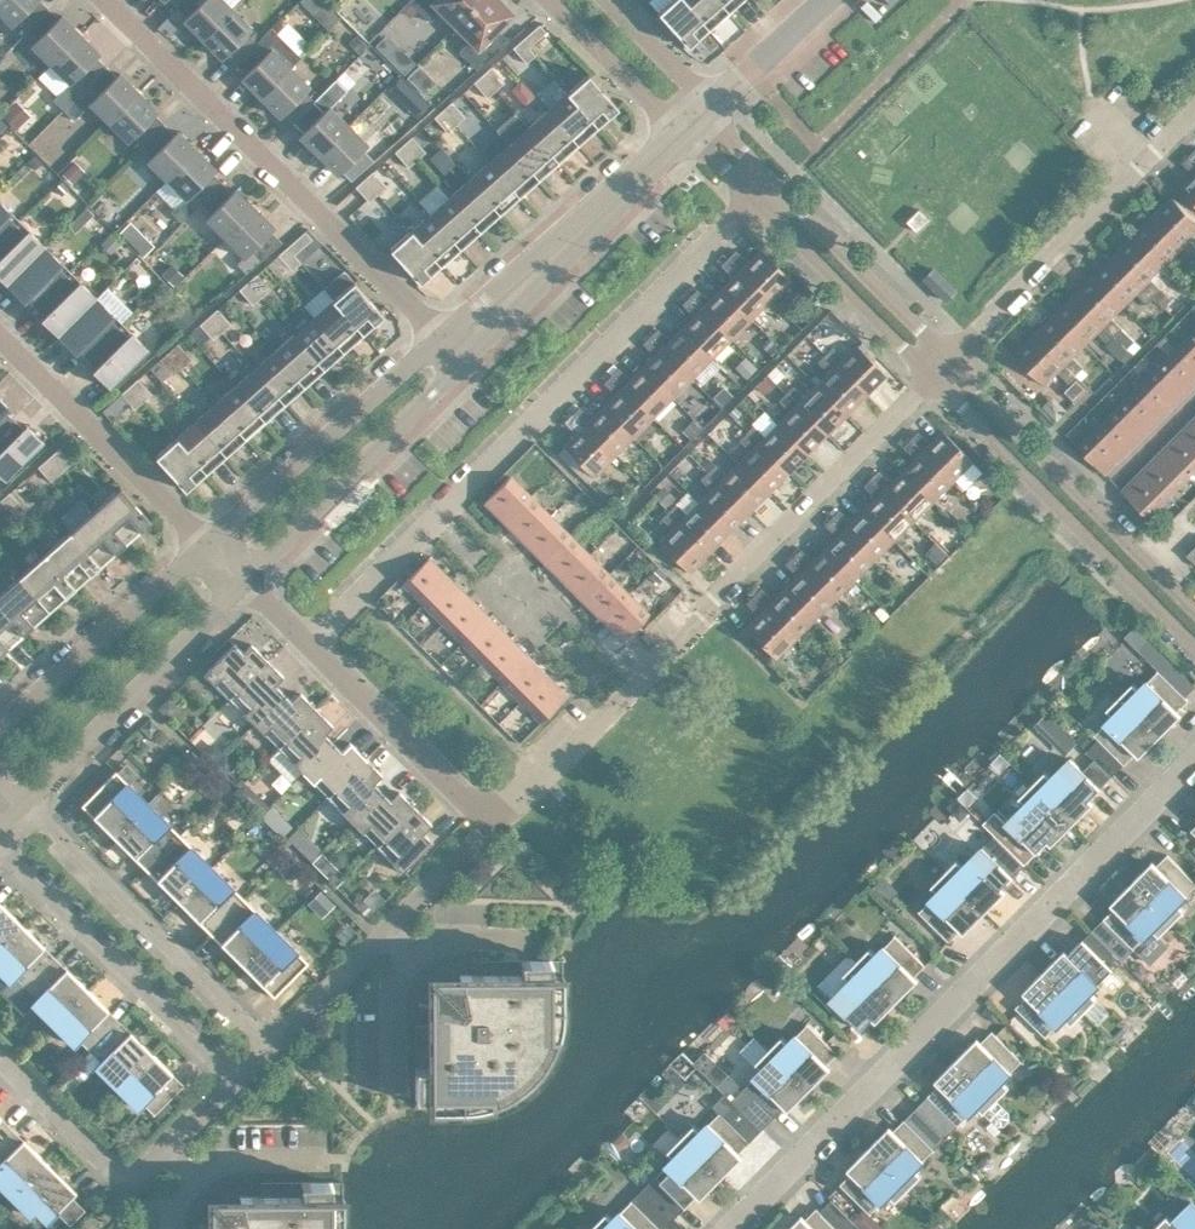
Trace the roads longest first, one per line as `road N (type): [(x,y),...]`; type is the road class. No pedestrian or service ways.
road 1 (residential): [(711,1228),(1194,736)]
road 2 (residential): [(300,628),(745,189)]
road 3 (residential): [(480,803),(916,364)]
road 4 (residential): [(448,332),(117,0)]
road 5 (residential): [(916,364),(1194,640)]
road 6 (residential): [(1194,599),(939,340)]
road 7 (residential): [(939,340),(1194,83)]
road 8 (residential): [(256,1029),(6,789)]
road 9 (unclassified): [(448,332),(408,344),(196,530)]
road 10 (unclassified): [(232,566),(429,369),(448,332)]
road 11 (residential): [(0,1057),(119,1173),(223,1062)]
road 12 (residential): [(256,1029),(480,803)]
road 13 (unclassified): [(6,789),(232,566)]
road 14 (residential): [(0,836),(223,1062)]
road 15 (unclassified): [(448,332),(674,119)]
road 16 (residential): [(196,530),(0,335)]
road 17 (unclassified): [(196,530),(0,702)]
road 18 (residential): [(480,803),(300,628)]
road 19 (residential): [(745,189),(916,364)]
road 20 (residential): [(939,340),(772,166)]
road 21 (residential): [(555,0),(674,119)]
road 22 (unclassified): [(705,94),(800,0)]
road 23 (residential): [(705,94),(613,0)]

